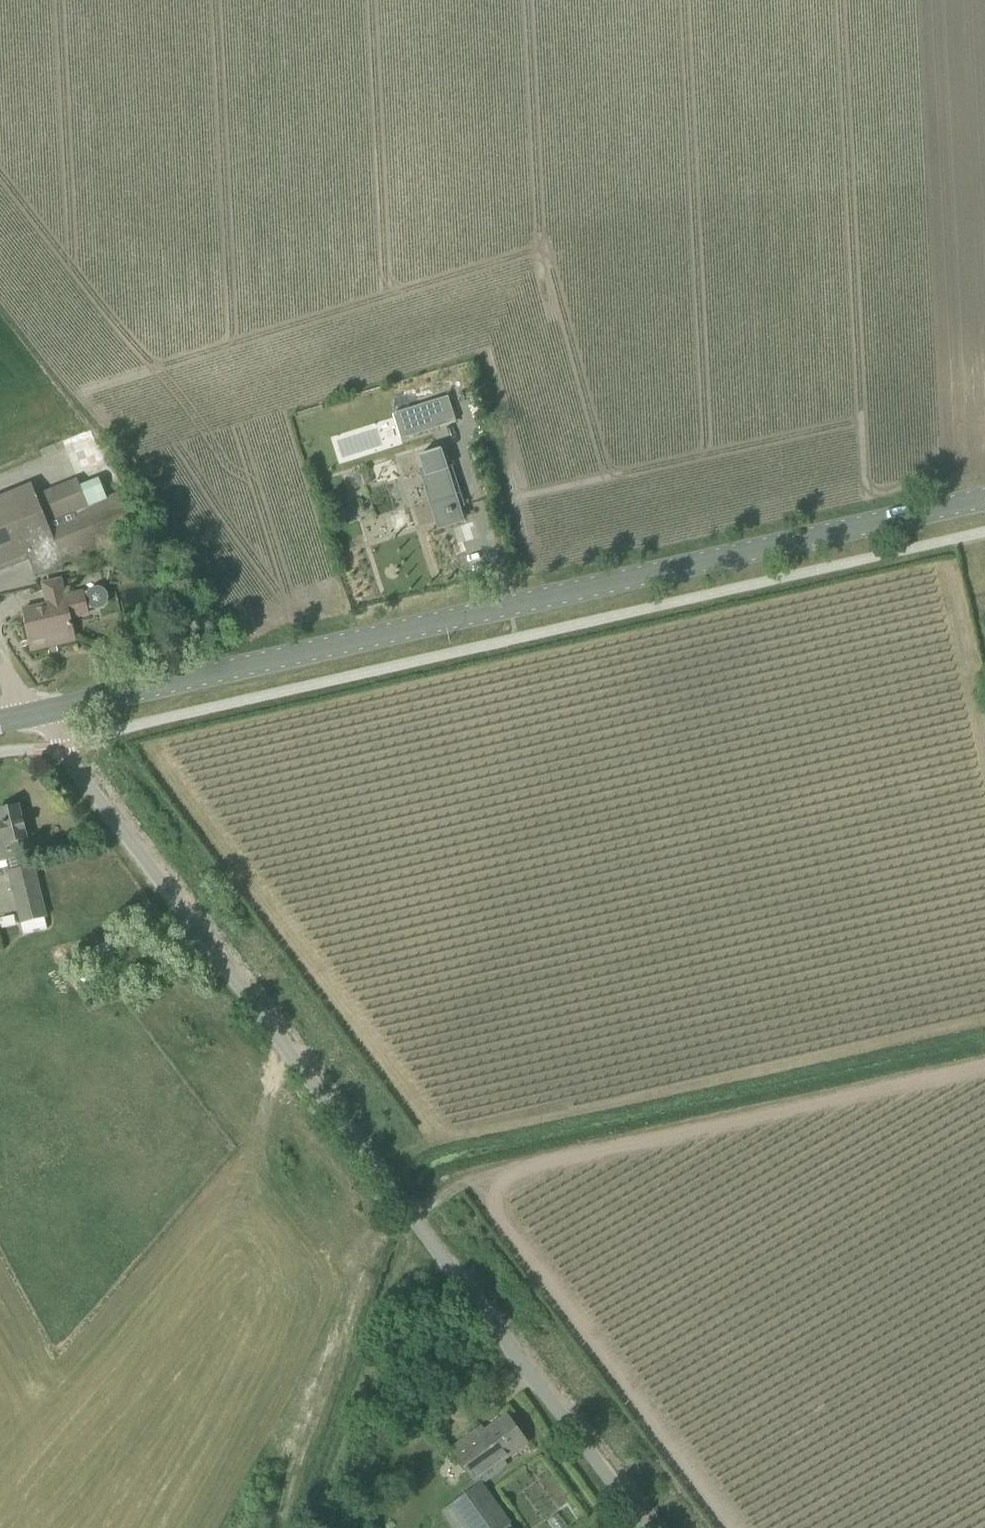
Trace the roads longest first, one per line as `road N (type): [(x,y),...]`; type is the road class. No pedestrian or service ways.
road 1 (unclassified): [(649,1527),(39,714)]
road 2 (tertiary): [(39,714),(984,498)]

